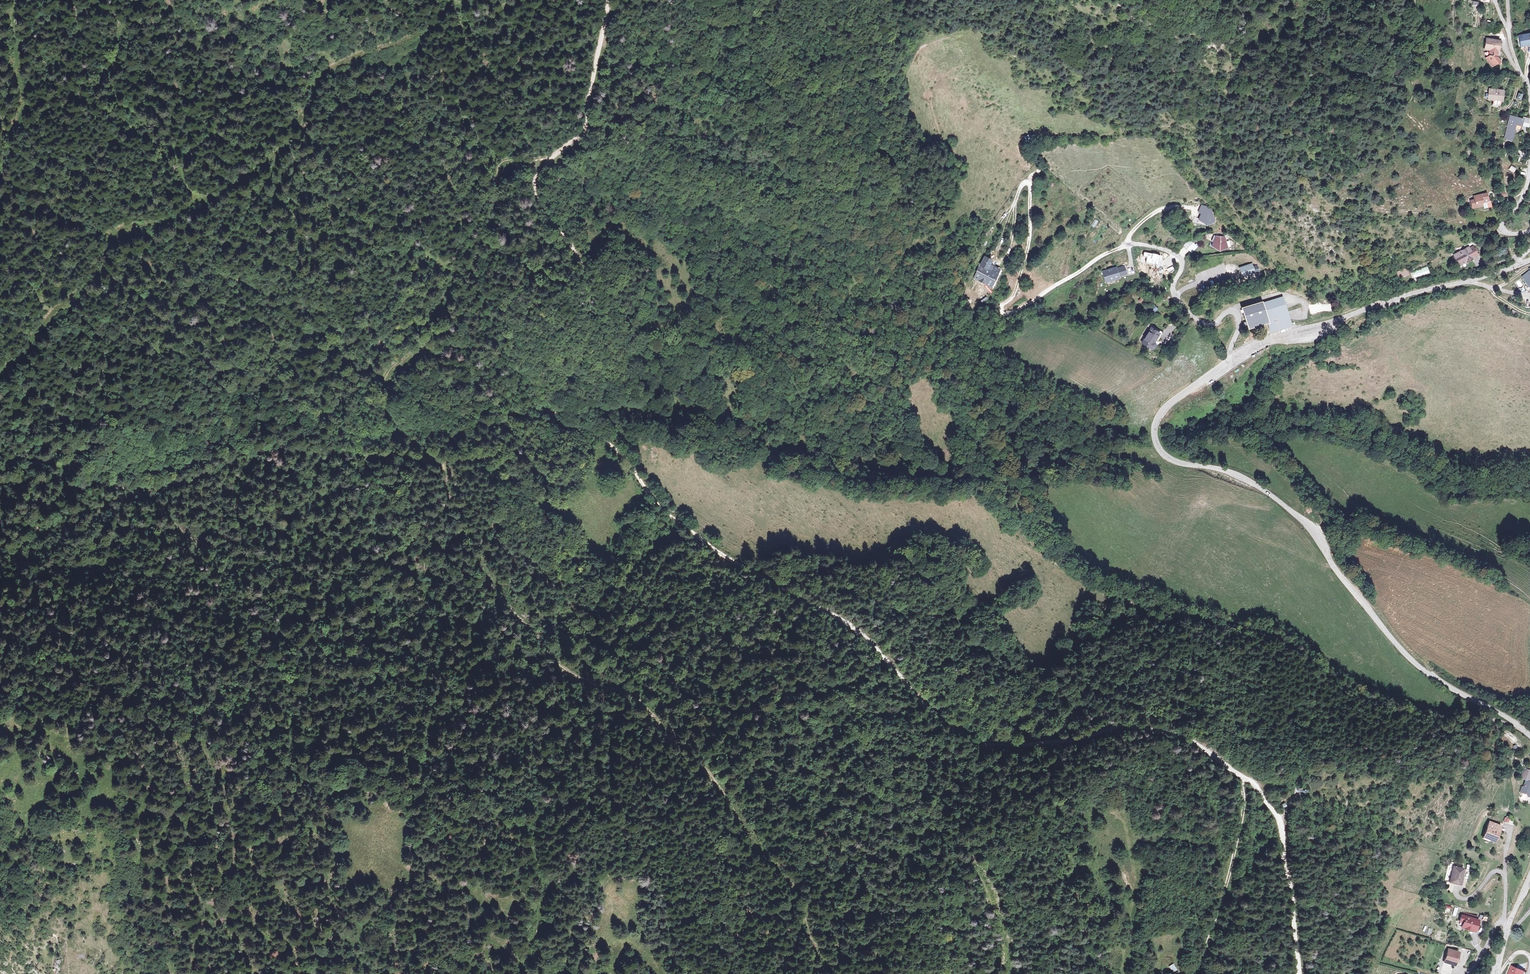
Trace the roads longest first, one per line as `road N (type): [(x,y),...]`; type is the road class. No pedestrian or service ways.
road 1 (track): [(1243,776),(1188,740),(1132,727),(1012,747),(955,732),(863,636),(693,534),(607,443),(556,419),(547,402),(589,333),(589,300),(574,249),(537,203),(534,181),(584,131),(609,0)]
road 2 (track): [(828,973),(789,887),(708,772),(625,693),(588,684),(532,636),(469,549),(436,460),(403,438),(384,409),(385,378),(429,333),(441,300),(475,262),(500,162),(554,156)]
road 3 (track): [(475,0),(419,33),(321,72),(265,160),(214,195),(121,232),(96,272),(0,373)]
road 4 (unclassified): [(1518,726),(1414,663),(1299,517),(1237,475),(1162,453),(1154,432),(1160,415),(1232,360)]
road 5 (track): [(1492,720),(1423,717),(1348,691),(1272,634),(1102,585),(983,473)]
road 6 (track): [(0,764),(134,831),(202,907),(316,973)]
road 7 (track): [(436,460),(271,454),(207,477),(122,490),(87,483),(66,465)]
road 8 (unclassified): [(1232,360),(1403,297),(1519,265)]
road 9 (track): [(1003,313),(1029,241),(1029,182),(978,259),(971,295)]
road 10 (track): [(1288,428),(1354,435),(1452,492),(1529,494)]
road 11 (track): [(203,200),(187,187),(172,147),(115,98),(108,81),(117,33),(140,0)]
road 12 (track): [(1299,973),(1282,829),(1243,776)]
road 13 (track): [(1243,776),(1230,868),(1192,973)]
road 14 (track): [(15,0),(26,105),(0,170)]
road 15 (track): [(382,460),(389,525),(439,610)]
road 16 (track): [(1125,246),(1003,313)]
road 17 (residential): [(1173,289),(1208,324),(1235,311),(1232,360)]

